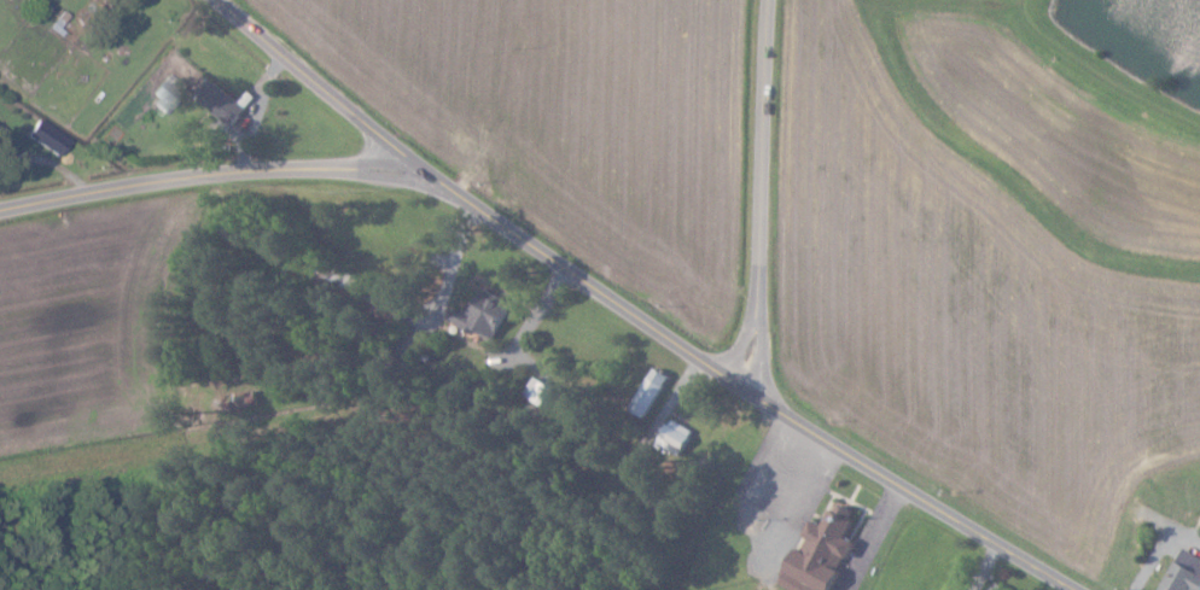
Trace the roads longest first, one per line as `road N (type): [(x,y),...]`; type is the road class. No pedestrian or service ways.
road 1 (tertiary): [(0,213),(260,164),(431,165),(762,392),(1098,589)]
road 2 (residential): [(762,392),(775,0)]
road 3 (tertiary): [(237,0),(431,165)]

